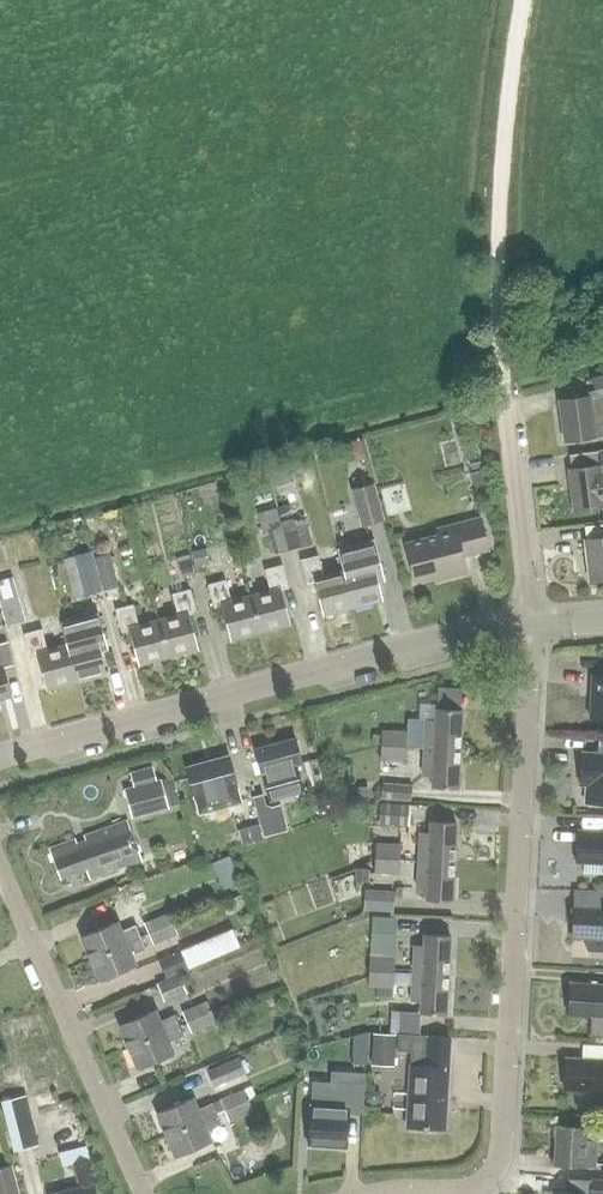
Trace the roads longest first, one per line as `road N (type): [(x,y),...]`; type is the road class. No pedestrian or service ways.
road 1 (unclassified): [(496,1184),(529,624)]
road 2 (residential): [(0,759),(529,624)]
road 3 (track): [(525,0),(497,194),(505,404)]
road 4 (residential): [(144,1193),(0,868)]
road 5 (unclassified): [(529,624),(505,404)]

